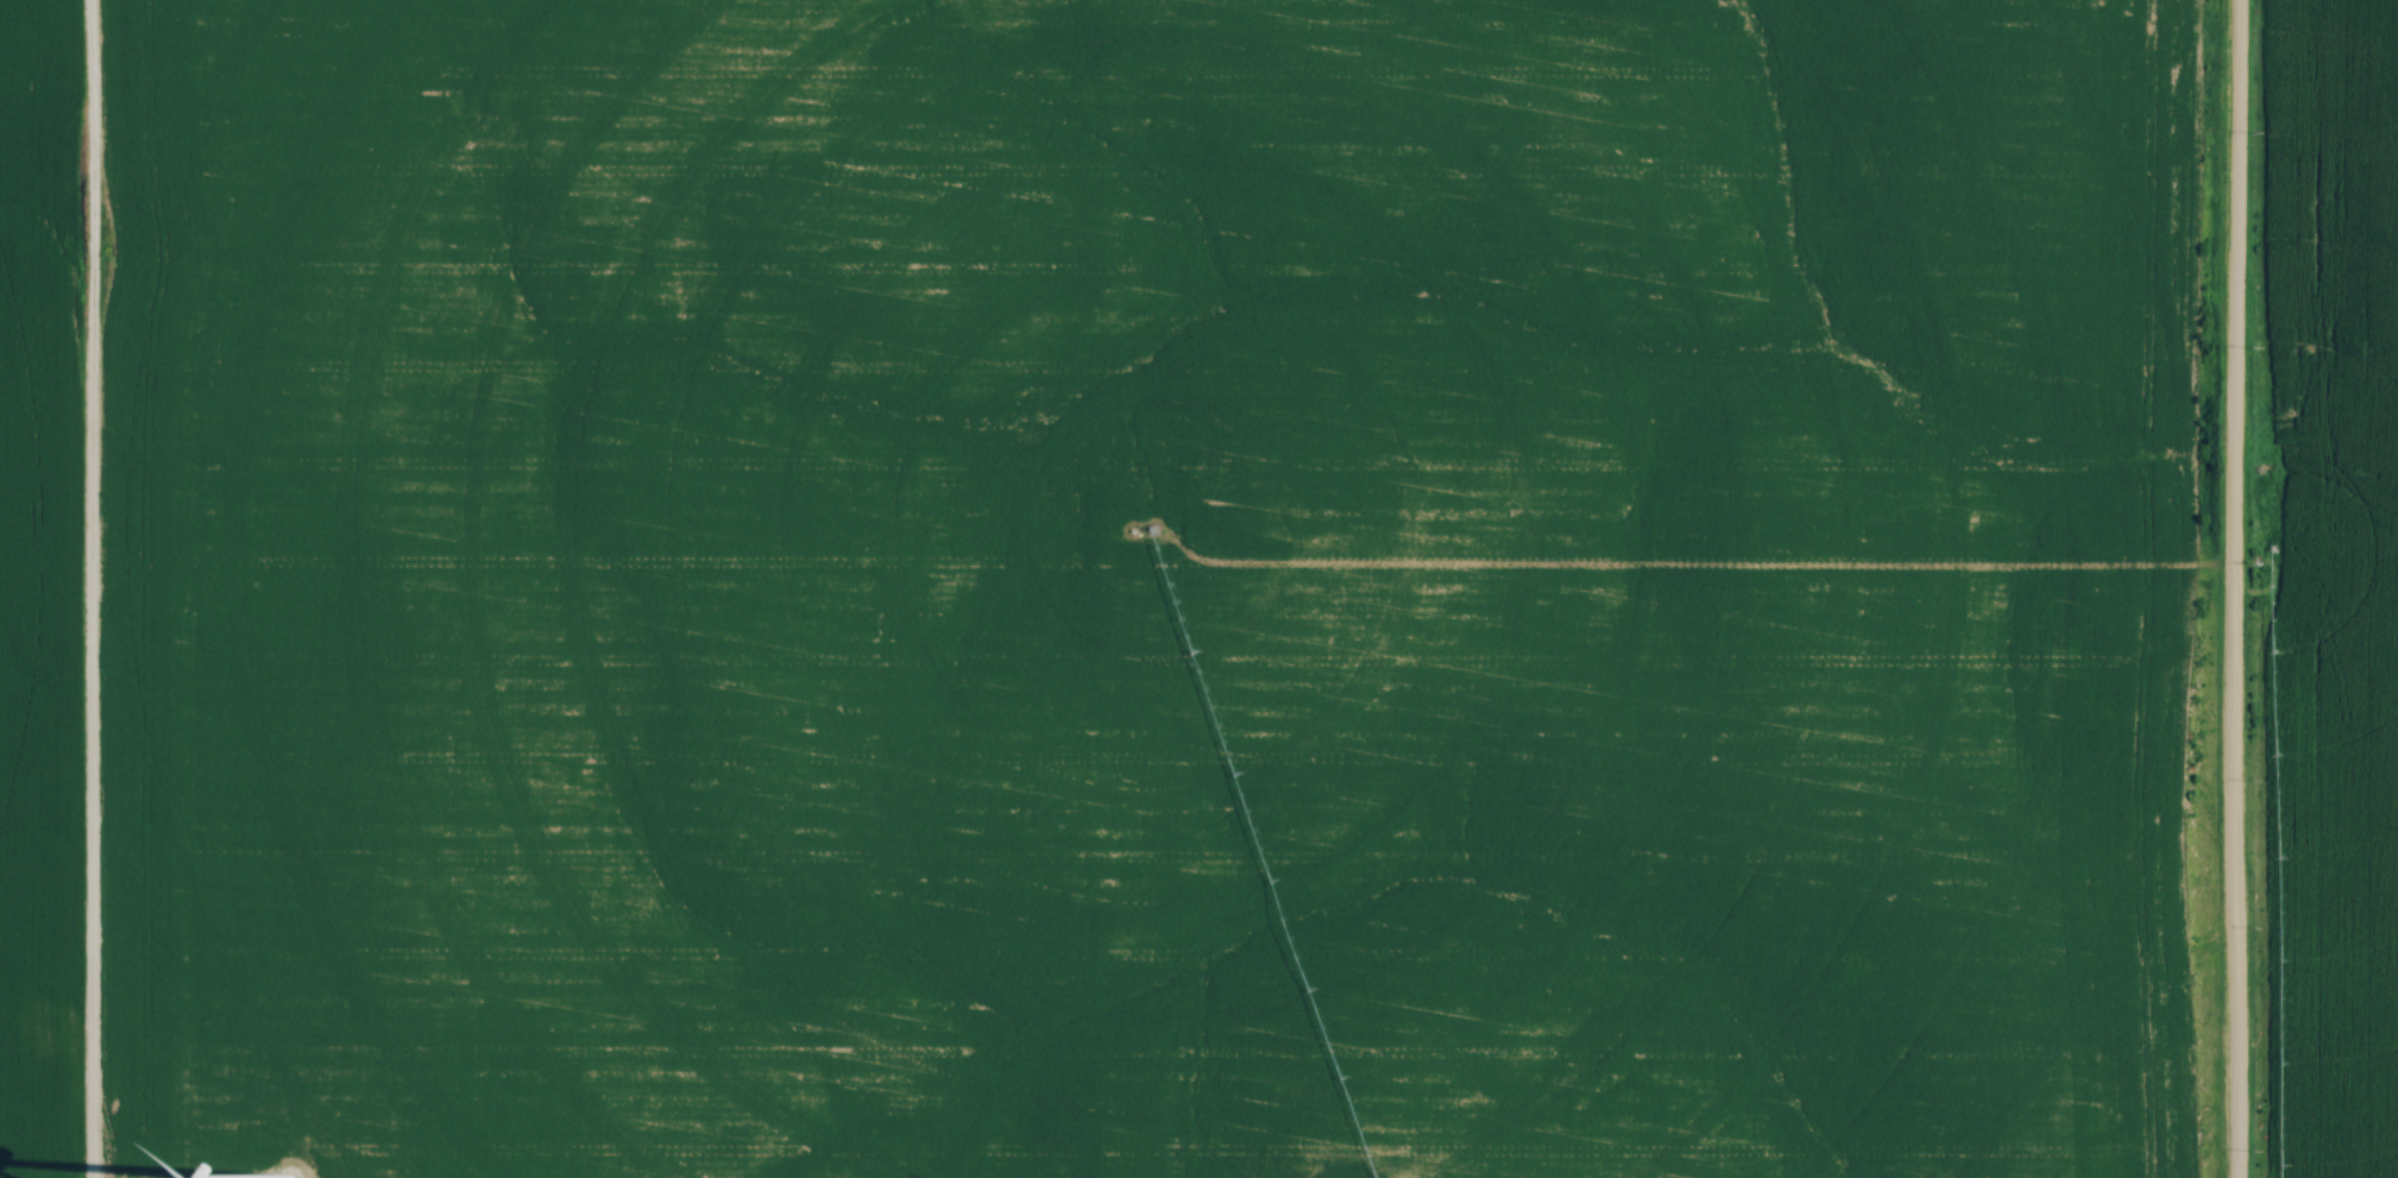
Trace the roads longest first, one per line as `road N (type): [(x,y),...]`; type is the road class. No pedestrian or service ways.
road 1 (tertiary): [(2233,1177),(2231,0)]

